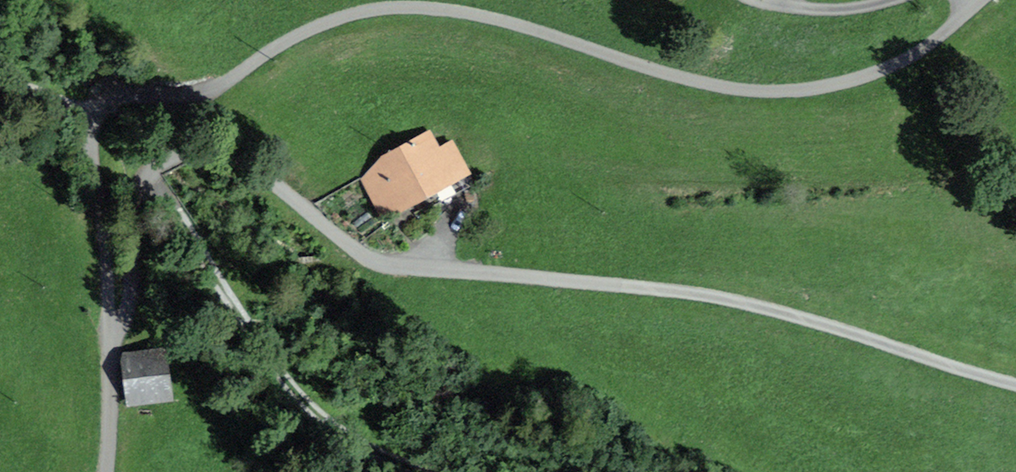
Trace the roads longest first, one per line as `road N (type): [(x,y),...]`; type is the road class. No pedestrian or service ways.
road 1 (track): [(982,0),(925,49),(873,76),(810,91),(725,90),(444,11),(364,13),(287,42),(176,110),(109,96),(92,113)]
road 2 (track): [(147,185),(181,157),(218,154),(386,271),(671,294),(821,326),(1015,388)]
road 3 (track): [(417,471),(324,420),(270,378),(167,198),(147,185)]
road 4 (track): [(92,113),(107,355)]
road 5 (track): [(107,355),(127,301),(136,203),(147,185)]

